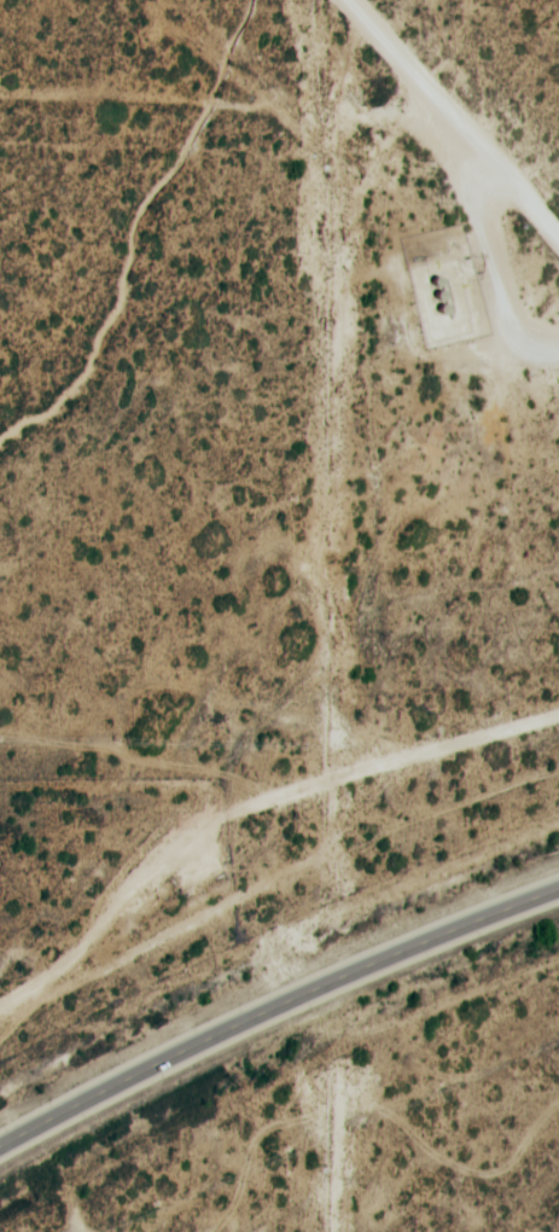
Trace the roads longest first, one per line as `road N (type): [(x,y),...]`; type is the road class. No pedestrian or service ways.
road 1 (primary): [(0,1156),(112,1092),(437,942),(558,899)]
road 2 (residential): [(354,0),(558,227)]

